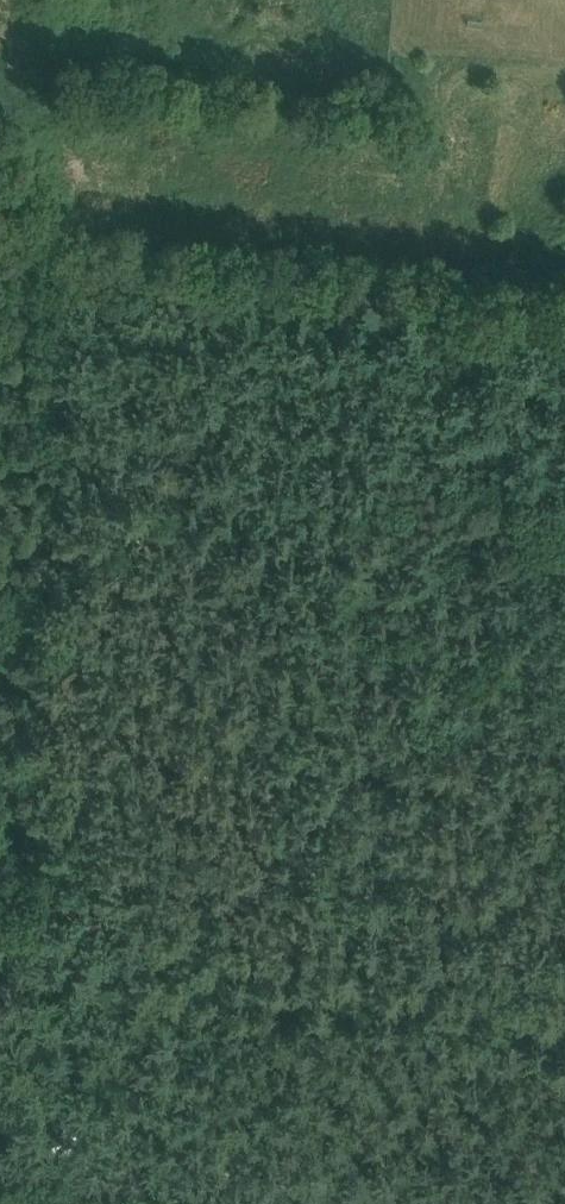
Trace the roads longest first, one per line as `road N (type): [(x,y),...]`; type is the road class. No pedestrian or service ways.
road 1 (track): [(358,1002),(203,983),(0,998)]
road 2 (track): [(564,1025),(358,1002)]

